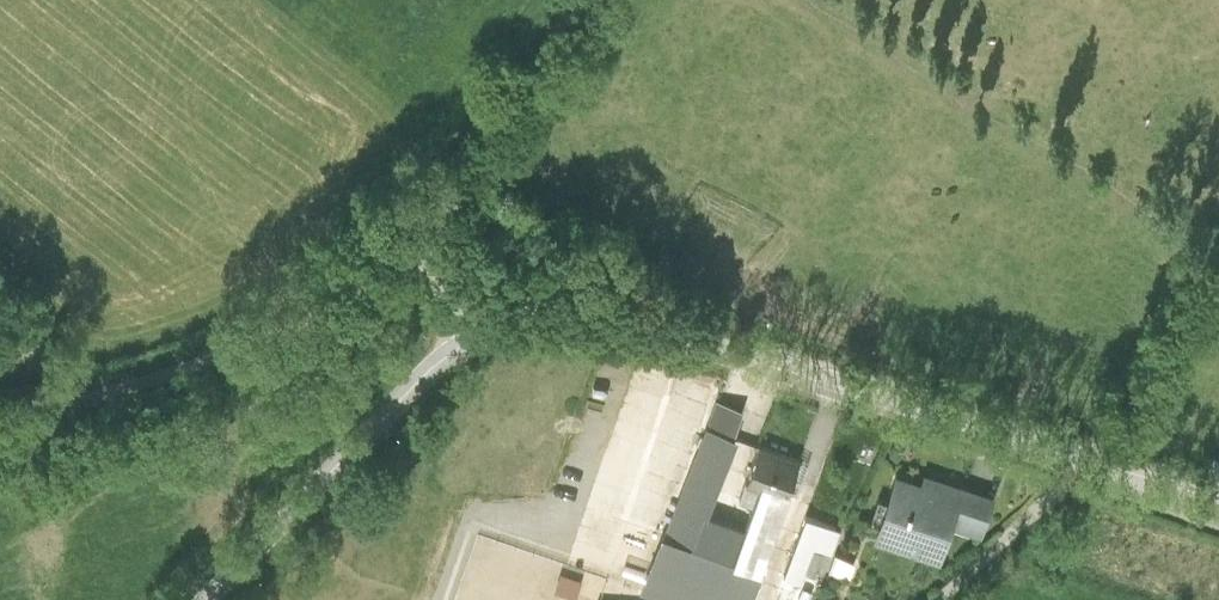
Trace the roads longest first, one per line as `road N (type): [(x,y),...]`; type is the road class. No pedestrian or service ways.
road 1 (tertiary): [(1218,512),(650,329),(552,315),(495,328),(428,372),(207,599)]
road 2 (track): [(470,341),(435,271),(409,273),(258,342),(29,420),(0,422)]
road 3 (track): [(577,0),(474,126),(446,201),(435,271)]
road 4 (track): [(1082,471),(945,599)]

